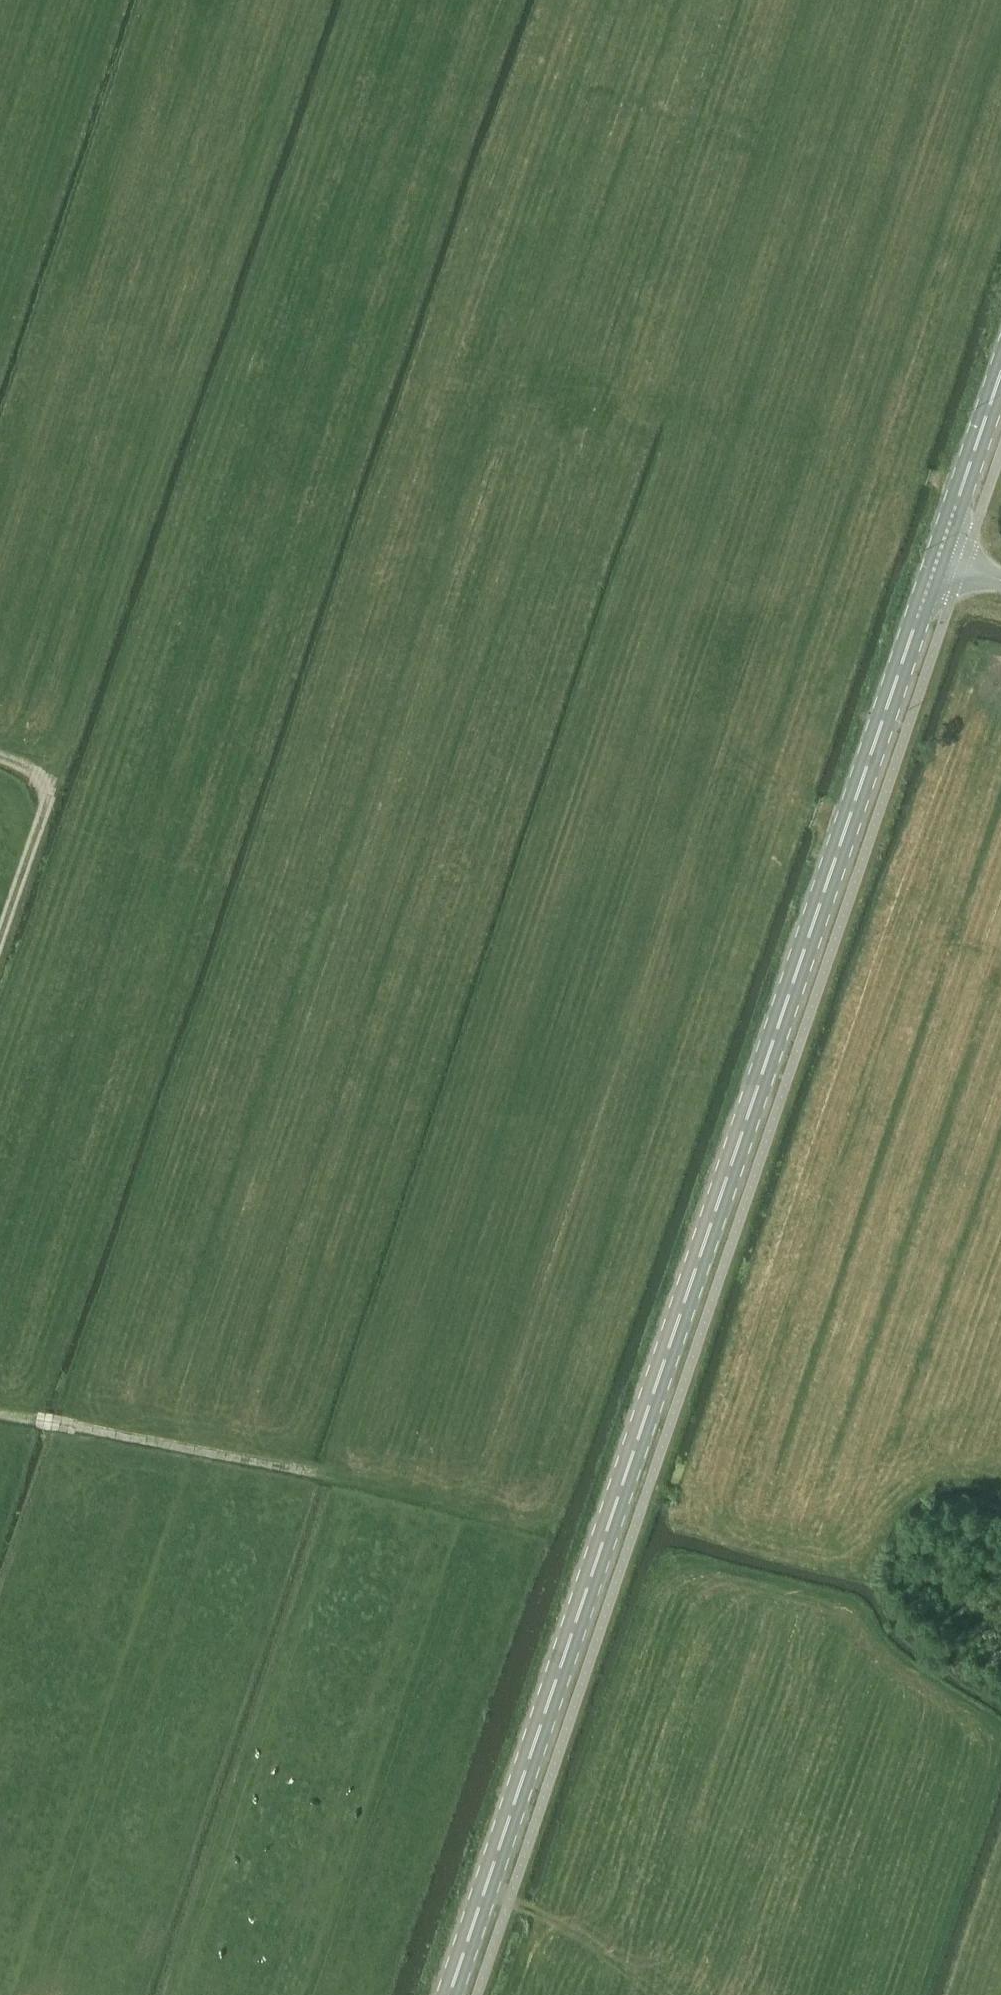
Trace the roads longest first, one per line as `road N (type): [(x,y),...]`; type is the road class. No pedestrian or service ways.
road 1 (secondary): [(451,1994),(937,560)]
road 2 (track): [(333,1475),(0,1413)]
road 3 (track): [(0,940),(47,802),(29,771),(0,761)]
road 4 (secondary): [(937,560),(1000,375)]

